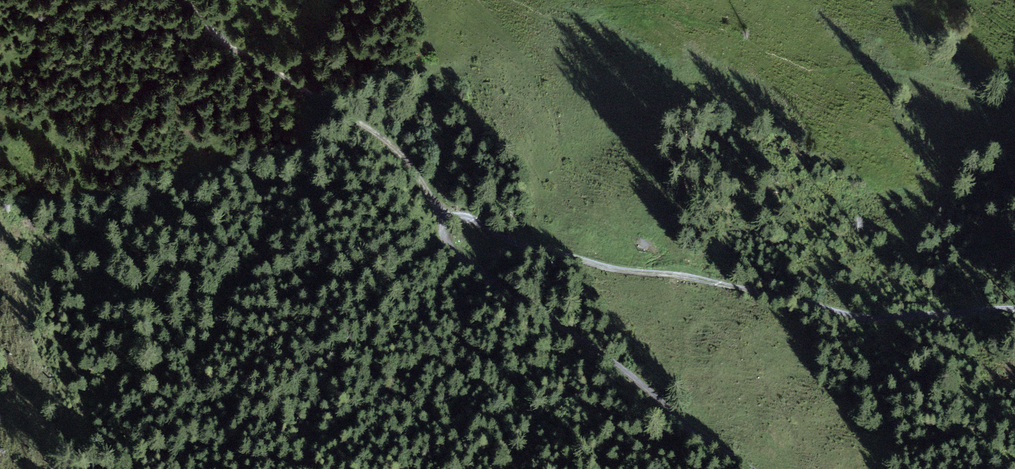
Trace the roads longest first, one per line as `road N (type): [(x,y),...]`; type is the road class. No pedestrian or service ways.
road 1 (track): [(754,468),(458,255),(443,241),(446,217),(606,268),(797,299),(848,315),(1014,310)]
road 2 (track): [(446,217),(401,145),(220,39),(204,12)]

